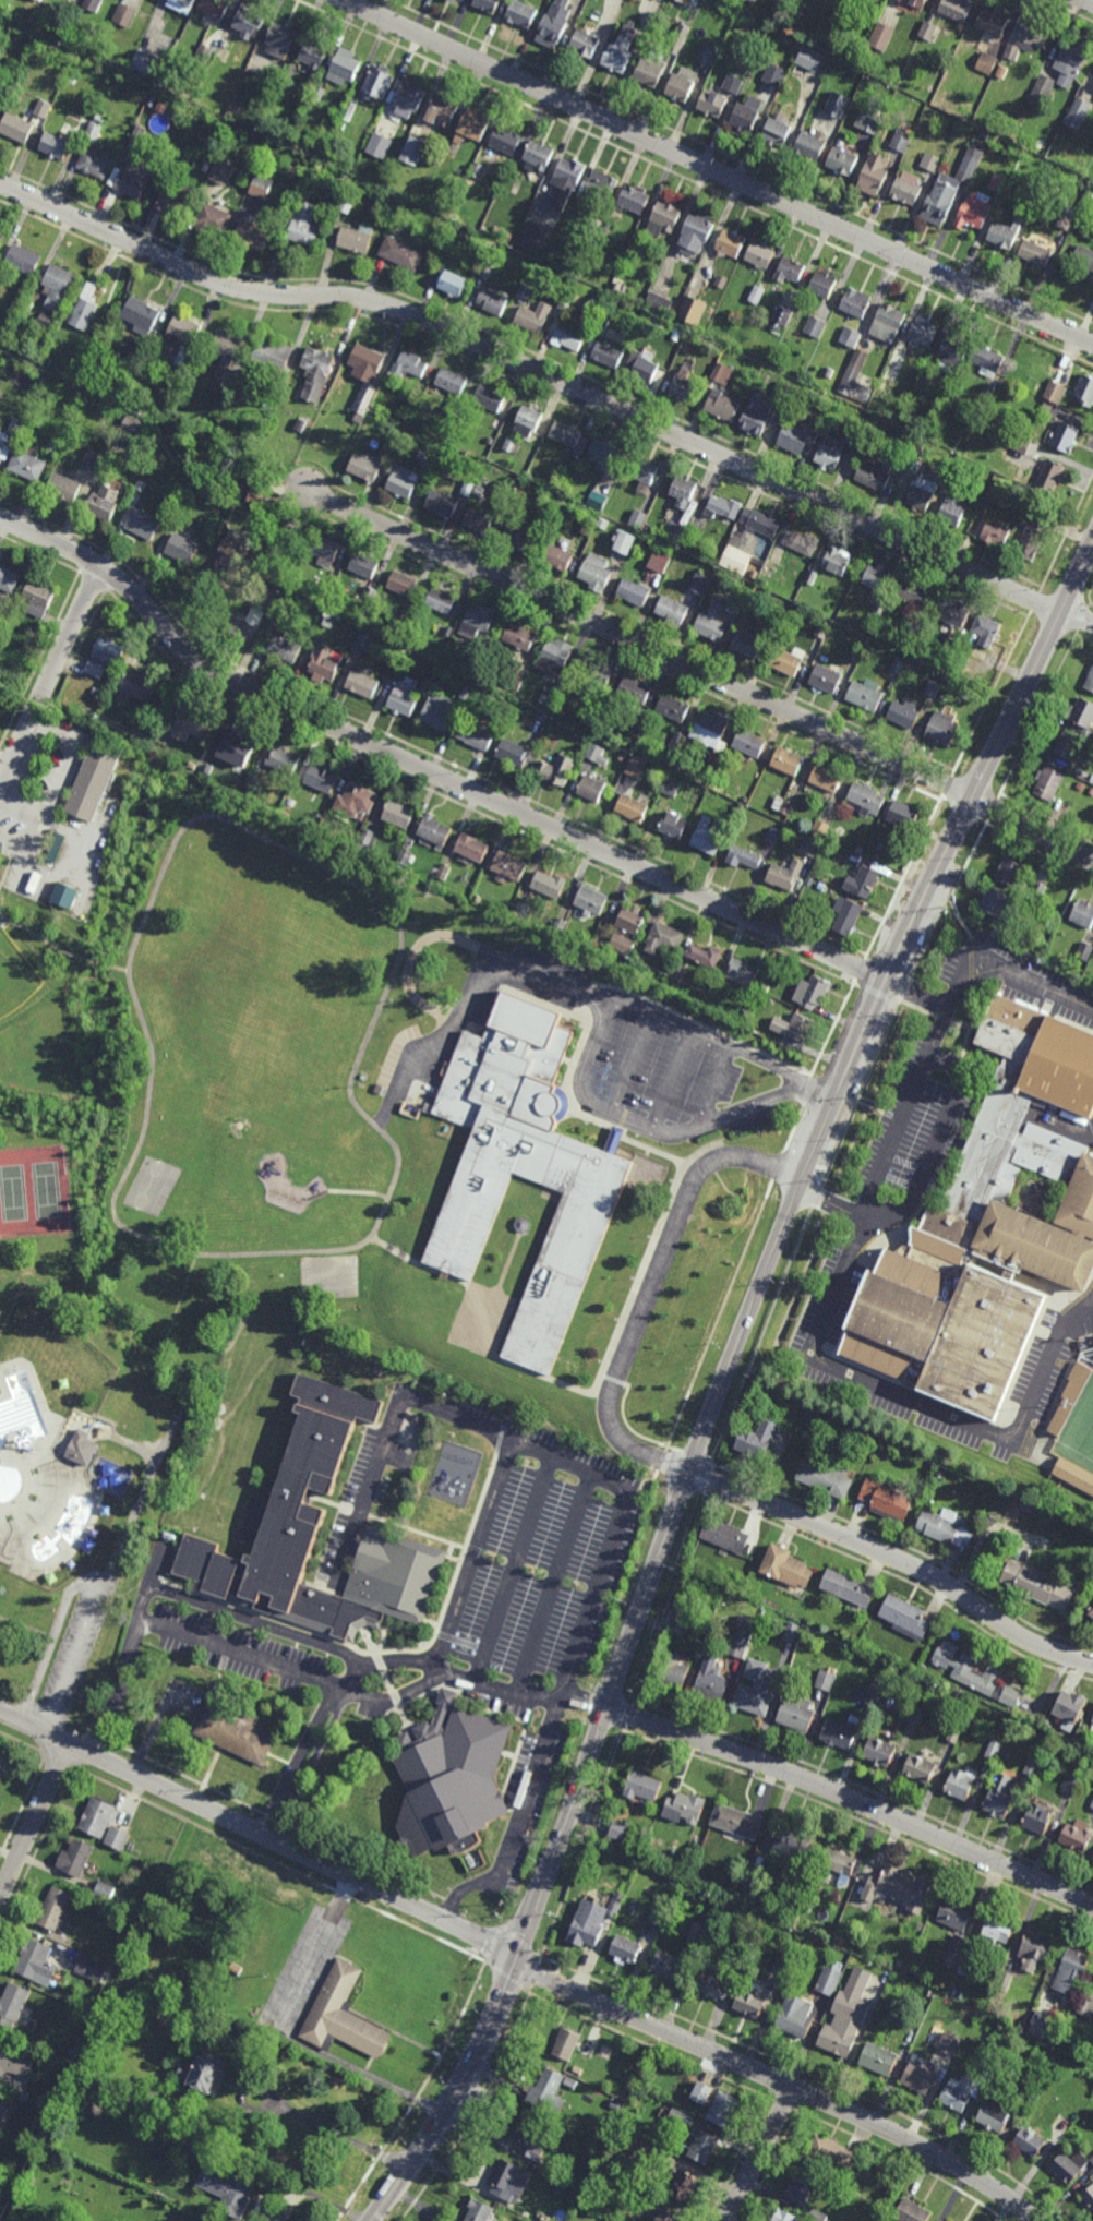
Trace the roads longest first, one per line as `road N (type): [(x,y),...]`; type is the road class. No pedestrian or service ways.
road 1 (secondary): [(1092,536),(843,1079),(714,1404),(491,2025),(371,2220)]
road 2 (residential): [(1092,625),(412,313),(359,297),(229,286),(0,182)]
road 3 (residential): [(1038,2220),(898,2134),(540,1977),(443,1919),(0,1711)]
road 4 (residential): [(0,517),(118,577),(220,675),(886,981)]
road 5 (residential): [(1092,862),(947,784),(307,489)]
road 6 (residential): [(1092,344),(345,0)]
road 7 (residential): [(1092,1905),(827,1788),(608,1707)]
road 8 (residential): [(1092,1663),(1024,1640),(925,1571),(690,1470)]
road 9 (residential): [(101,566),(0,790)]
road 10 (residential): [(69,1744),(0,1899)]
road 11 (residential): [(728,2220),(795,2088)]

